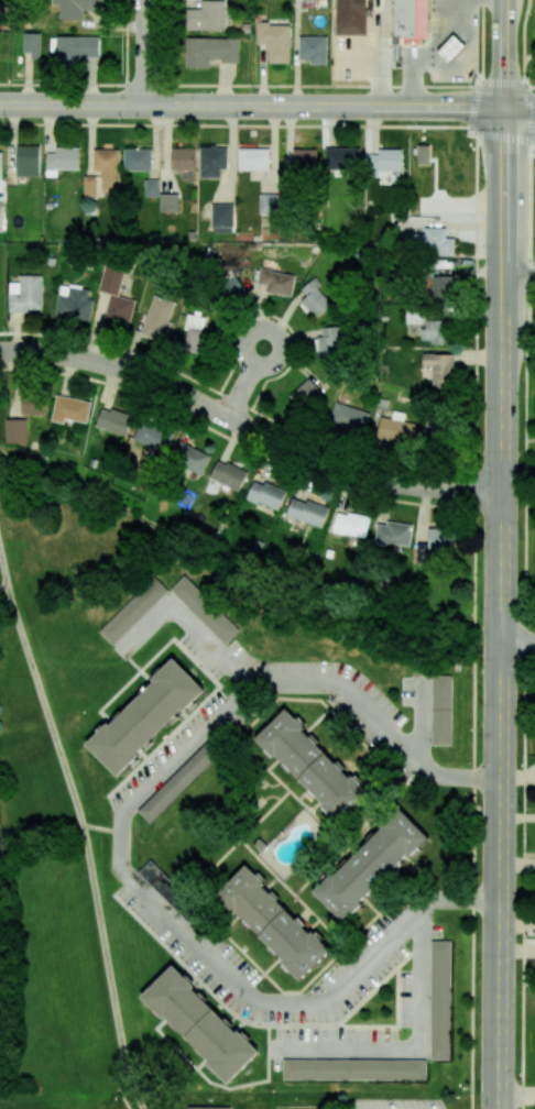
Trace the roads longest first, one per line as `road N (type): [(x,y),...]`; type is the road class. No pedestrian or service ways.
road 1 (secondary): [(498,1108),(502,262)]
road 2 (residential): [(0,352),(131,373),(337,468),(426,487),(500,491)]
road 3 (secondary): [(0,104),(370,106)]
road 4 (secondary): [(502,262),(503,107)]
road 5 (secondary): [(370,106),(503,107)]

